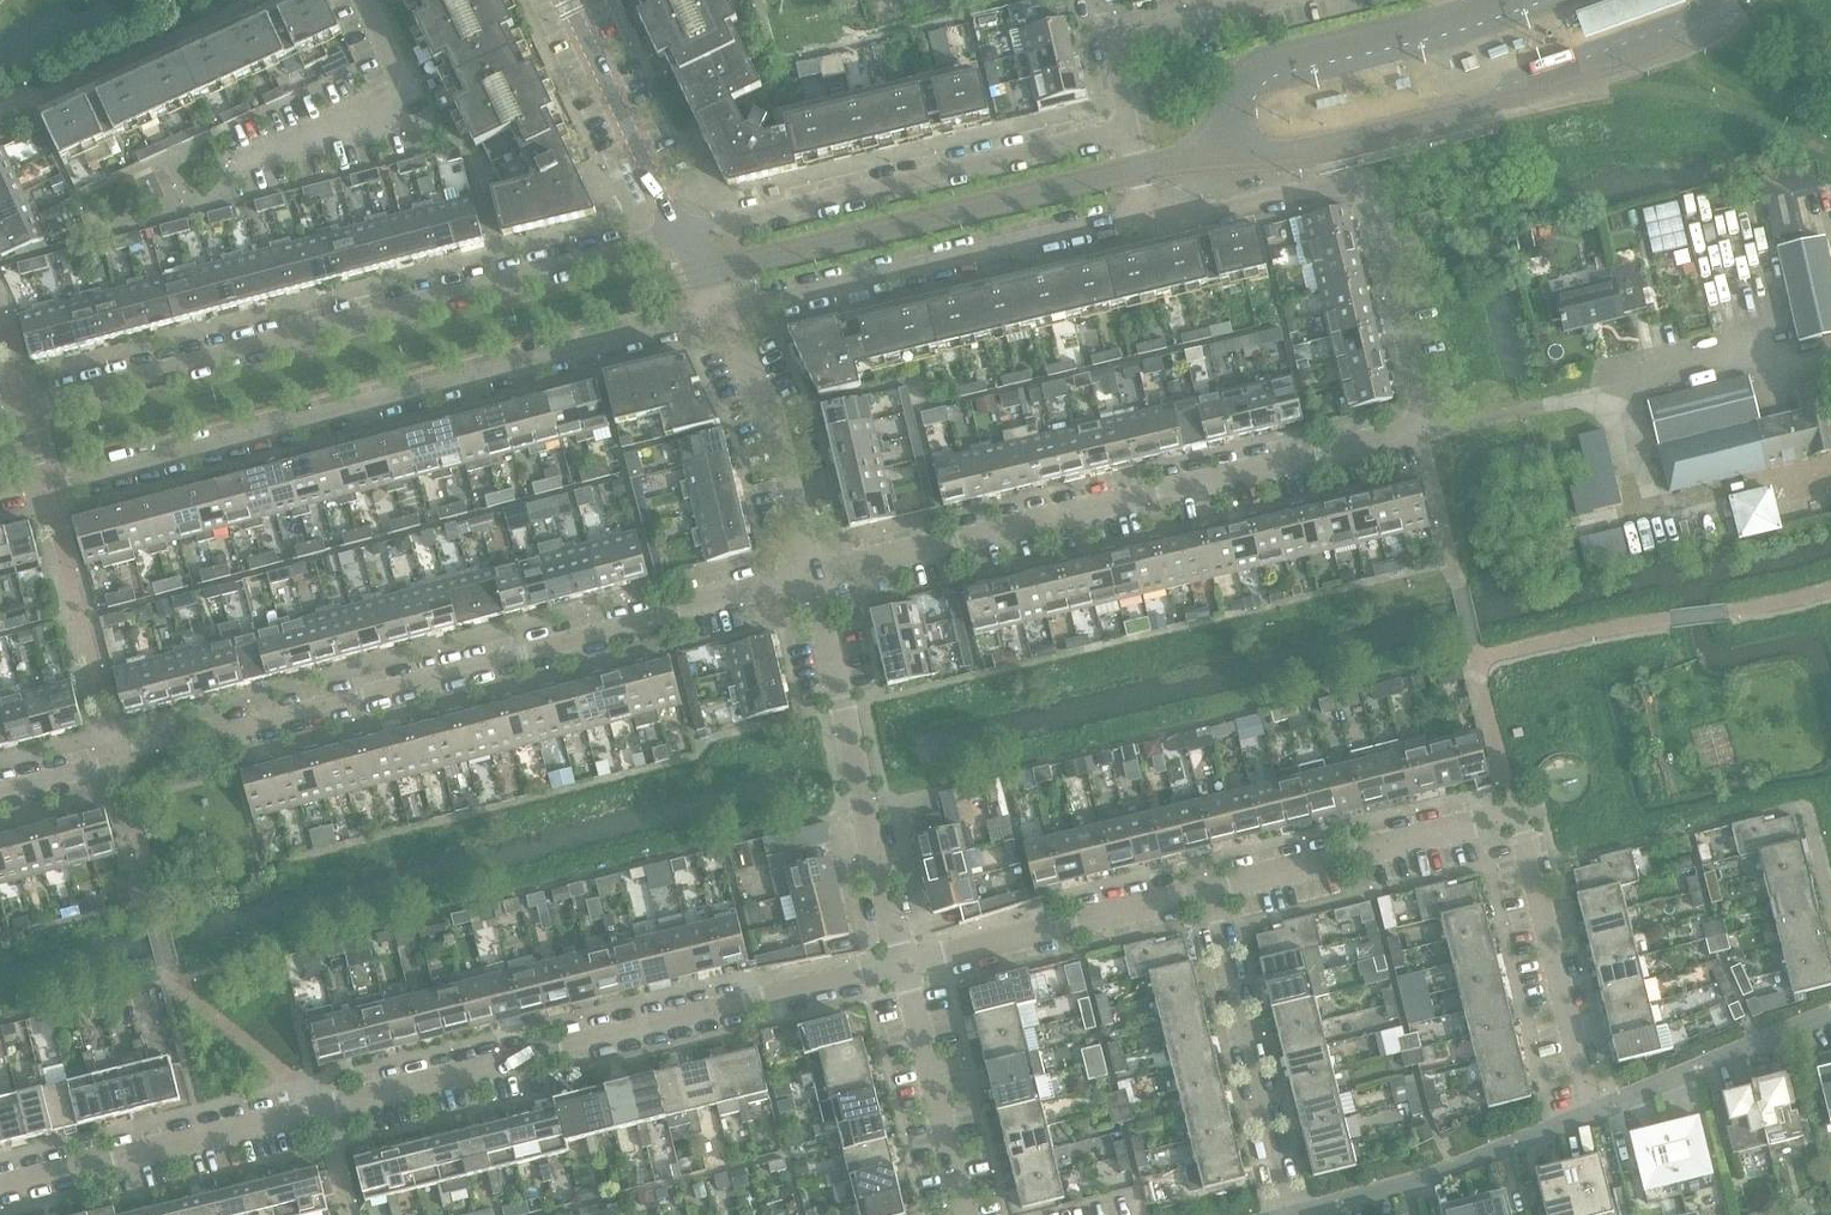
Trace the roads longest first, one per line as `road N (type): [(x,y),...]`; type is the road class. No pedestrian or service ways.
road 1 (residential): [(811,583),(1418,433),(1424,398),(1374,194),(1360,179)]
road 2 (residential): [(811,583),(0,792)]
road 3 (tertiary): [(0,501),(718,310)]
road 4 (tertiary): [(680,234),(0,416)]
road 5 (residential): [(1595,1113),(1535,866),(1522,833),(1505,824),(1209,893)]
road 6 (residential): [(323,1114),(898,965)]
road 7 (residential): [(1124,127),(680,234)]
road 8 (residential): [(718,310),(1144,211)]
road 9 (residential): [(898,965),(811,583)]
road 10 (residential): [(0,1191),(323,1114)]
road 11 (residential): [(1291,1214),(1209,893)]
road 12 (residential): [(1209,893),(898,965)]
road 13 (residential): [(1323,1214),(1435,1182),(1595,1113)]
road 14 (residential): [(811,583),(771,432),(718,310)]
road 15 (residential): [(0,108),(52,95),(254,0)]
road 16 (tertiary): [(680,234),(567,0)]
road 17 (residential): [(1124,127),(1110,39),(1274,0)]
road 18 (residential): [(962,1214),(898,965)]
road 19 (residential): [(1595,1113),(1830,1014)]
road 20 (residential): [(1144,211),(1191,214),(1360,179)]

